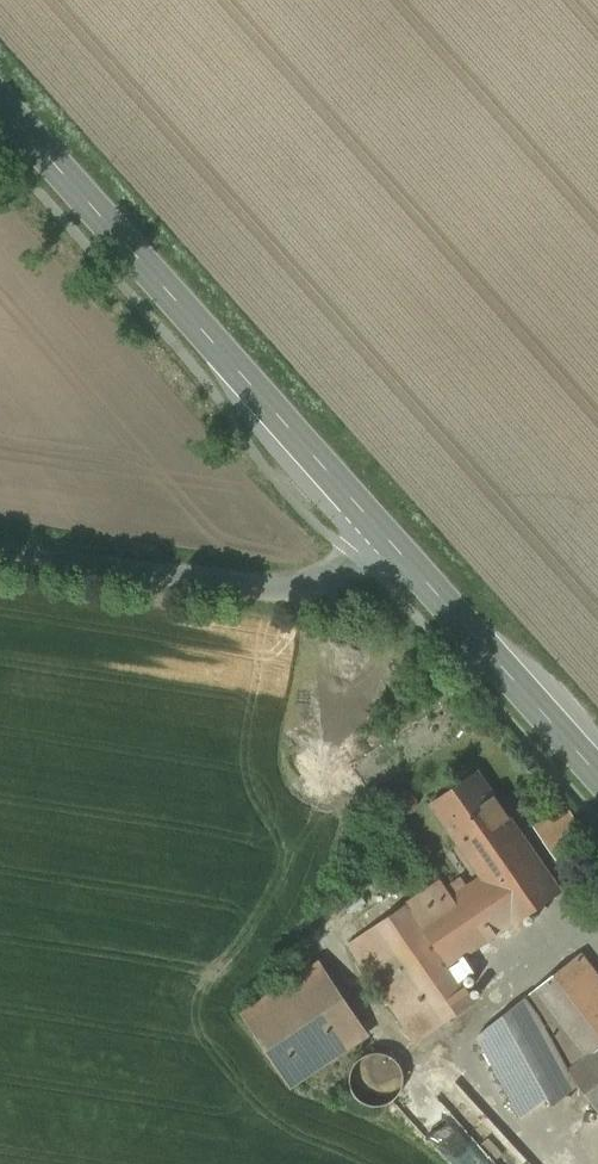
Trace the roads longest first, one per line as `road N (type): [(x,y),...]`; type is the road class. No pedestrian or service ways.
road 1 (tertiary): [(0,103),(382,534)]
road 2 (unclassified): [(0,553),(300,590),(326,581),(382,534)]
road 3 (tertiary): [(382,534),(597,777)]

